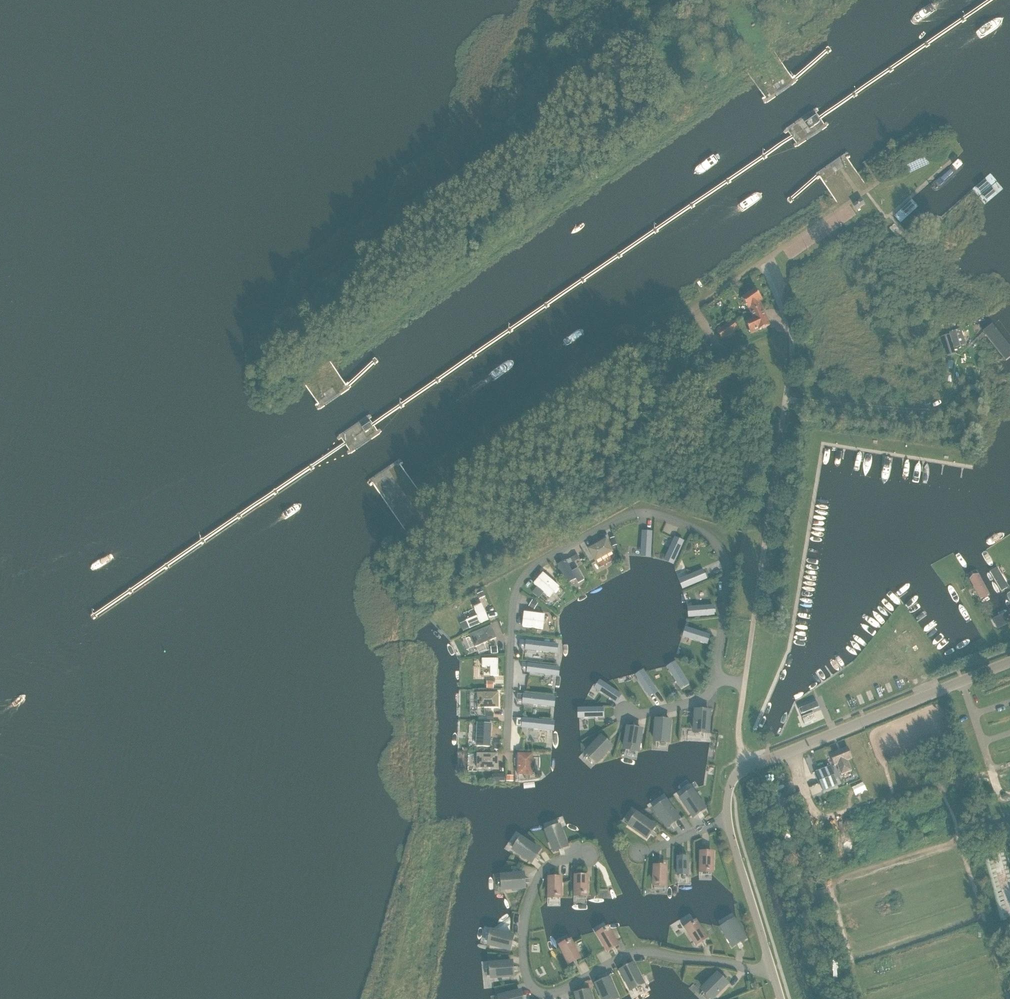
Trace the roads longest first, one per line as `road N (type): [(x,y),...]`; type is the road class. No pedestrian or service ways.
road 1 (residential): [(716,679),(725,574),(719,550),(694,529),(654,514),(628,515),(538,562),(521,581),(512,606),(507,747)]
road 2 (residential): [(744,684),(792,351),(769,256)]
road 3 (residential): [(771,969),(643,953),(557,994),(535,993),(521,954),(529,899),(547,866),(589,854)]
road 4 (residential): [(748,766),(1009,663)]
road 5 (residential): [(771,969),(728,817)]
road 6 (residential): [(720,356),(697,307),(769,256)]

